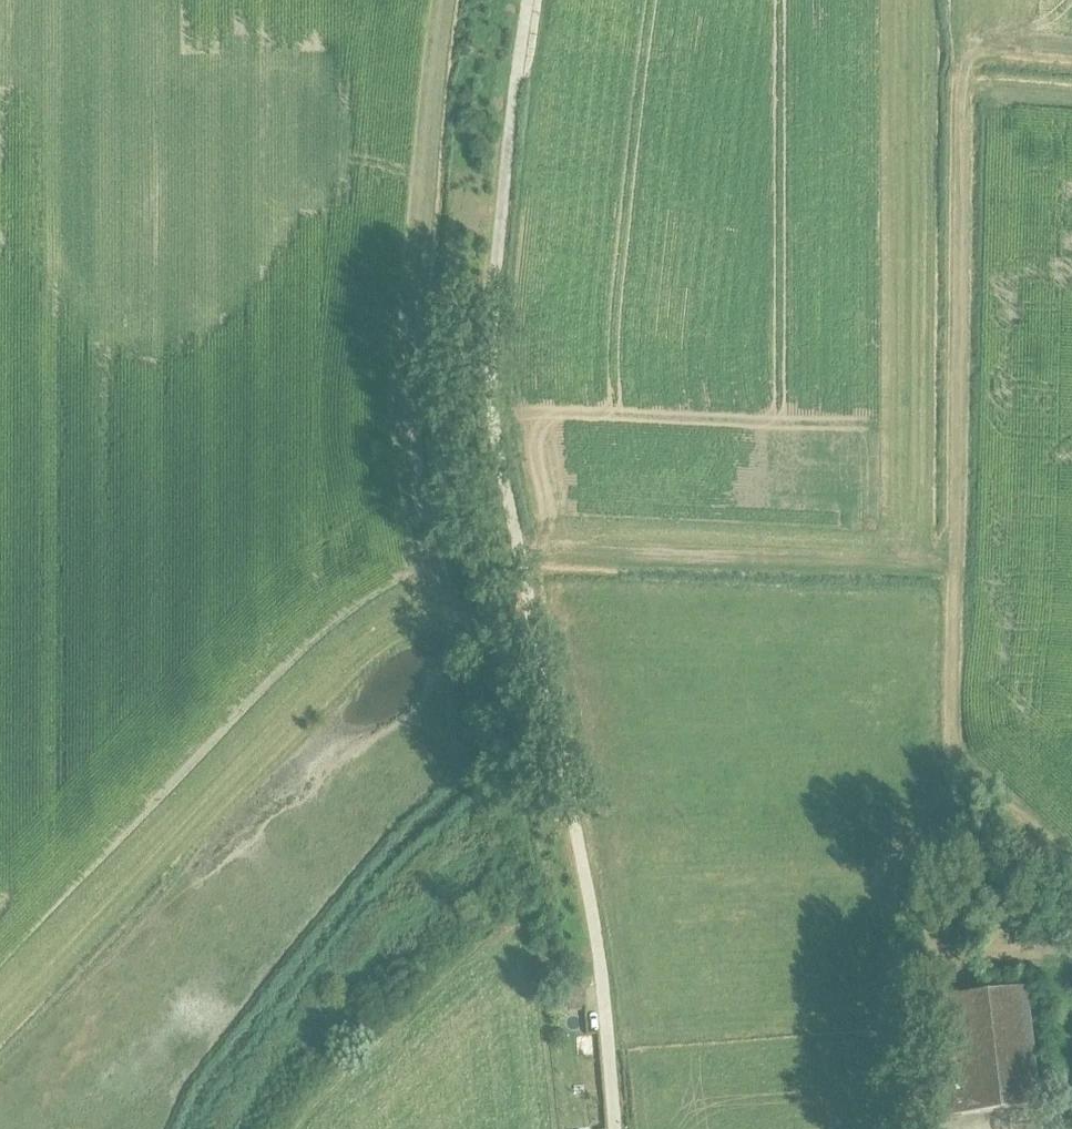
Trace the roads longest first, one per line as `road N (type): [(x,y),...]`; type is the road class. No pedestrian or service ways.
road 1 (unclassified): [(615,1128),(593,919),(492,394),(497,256),(528,0)]
road 2 (track): [(1071,868),(965,762),(953,719),(961,91),(975,49),(1027,25)]
road 3 (track): [(0,1031),(192,822),(373,643),(433,616),(533,616)]
road 4 (track): [(521,559),(566,550),(909,563),(954,555)]
road 5 (track): [(904,868),(909,922),(925,939),(976,952),(1071,946)]

